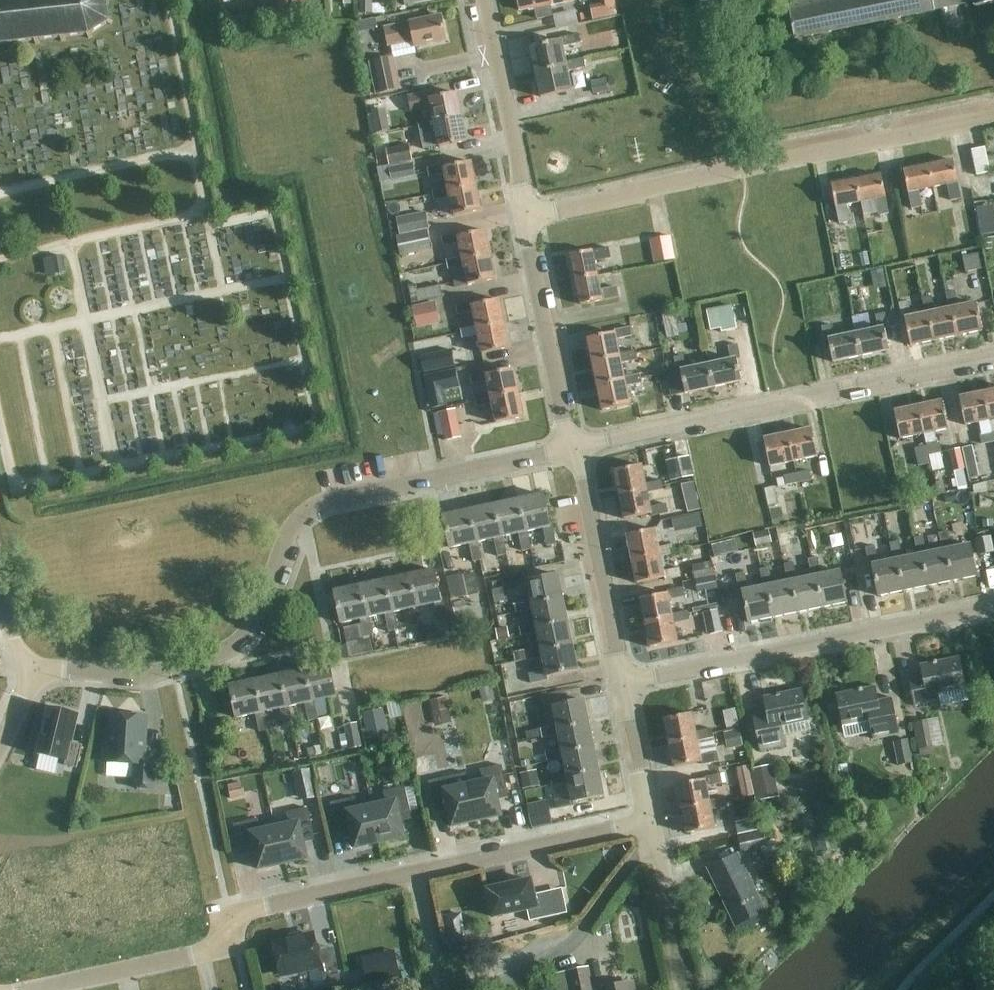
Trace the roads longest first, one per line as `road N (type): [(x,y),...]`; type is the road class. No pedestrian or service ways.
road 1 (residential): [(33,675),(143,678),(229,653),(254,626),(300,518),(573,454)]
road 2 (residential): [(57,989),(216,954),(227,921),(650,827)]
road 3 (residential): [(573,454),(993,363)]
road 4 (residential): [(621,688),(993,608)]
road 5 (residential): [(736,175),(993,123)]
road 6 (residential): [(573,454),(524,220)]
road 7 (residential): [(621,688),(573,454)]
road 8 (residential): [(524,220),(482,0)]
road 9 (residential): [(524,220),(736,175)]
road 10 (residential): [(736,175),(702,0)]
road 11 (residential): [(650,827),(621,688)]

